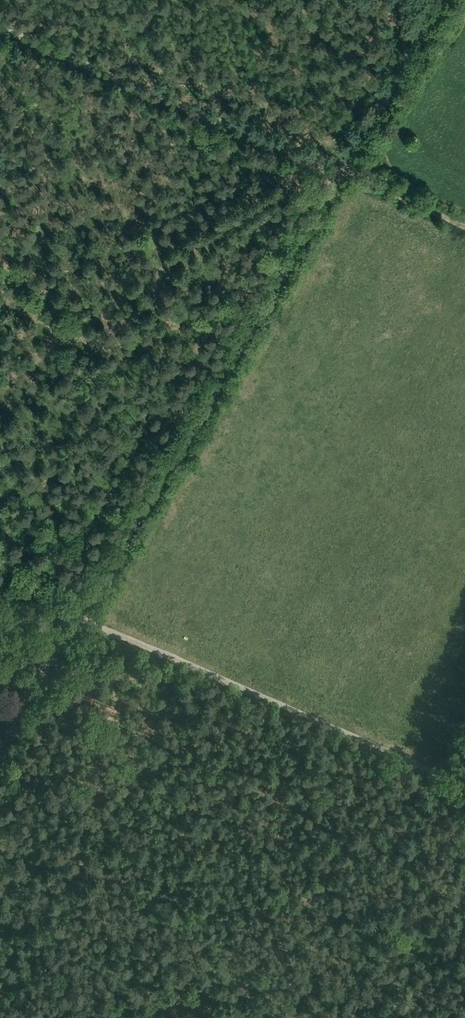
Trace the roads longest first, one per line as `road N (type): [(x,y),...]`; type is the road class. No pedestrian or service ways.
road 1 (unclassified): [(0,756),(443,0)]
road 2 (track): [(464,224),(0,27)]
road 3 (track): [(464,788),(80,619)]
road 4 (track): [(309,161),(74,330),(0,296)]

